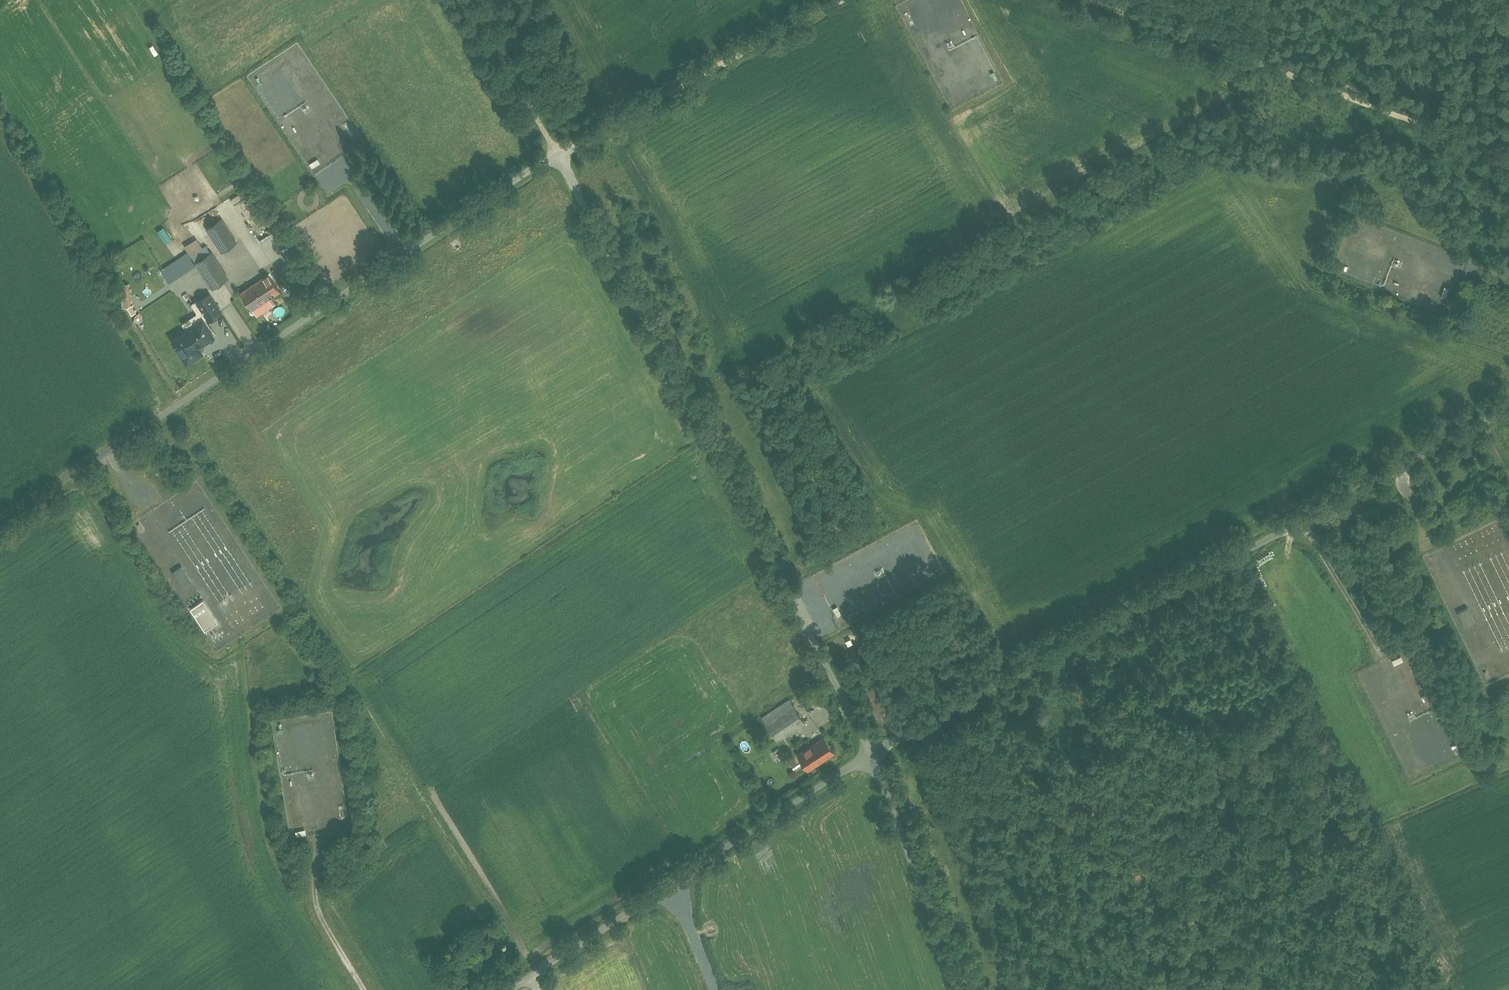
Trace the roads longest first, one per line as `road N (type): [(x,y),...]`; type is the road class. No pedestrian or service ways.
road 1 (unclassified): [(870,743),(555,153),(0,531)]
road 2 (unclassified): [(1508,407),(870,743)]
road 3 (unclassified): [(870,743),(496,989)]
road 4 (track): [(1100,0),(1508,160)]
road 5 (track): [(555,153),(843,0)]
road 6 (unclassified): [(960,989),(870,743)]
road 7 (track): [(363,989),(317,914),(319,835)]

